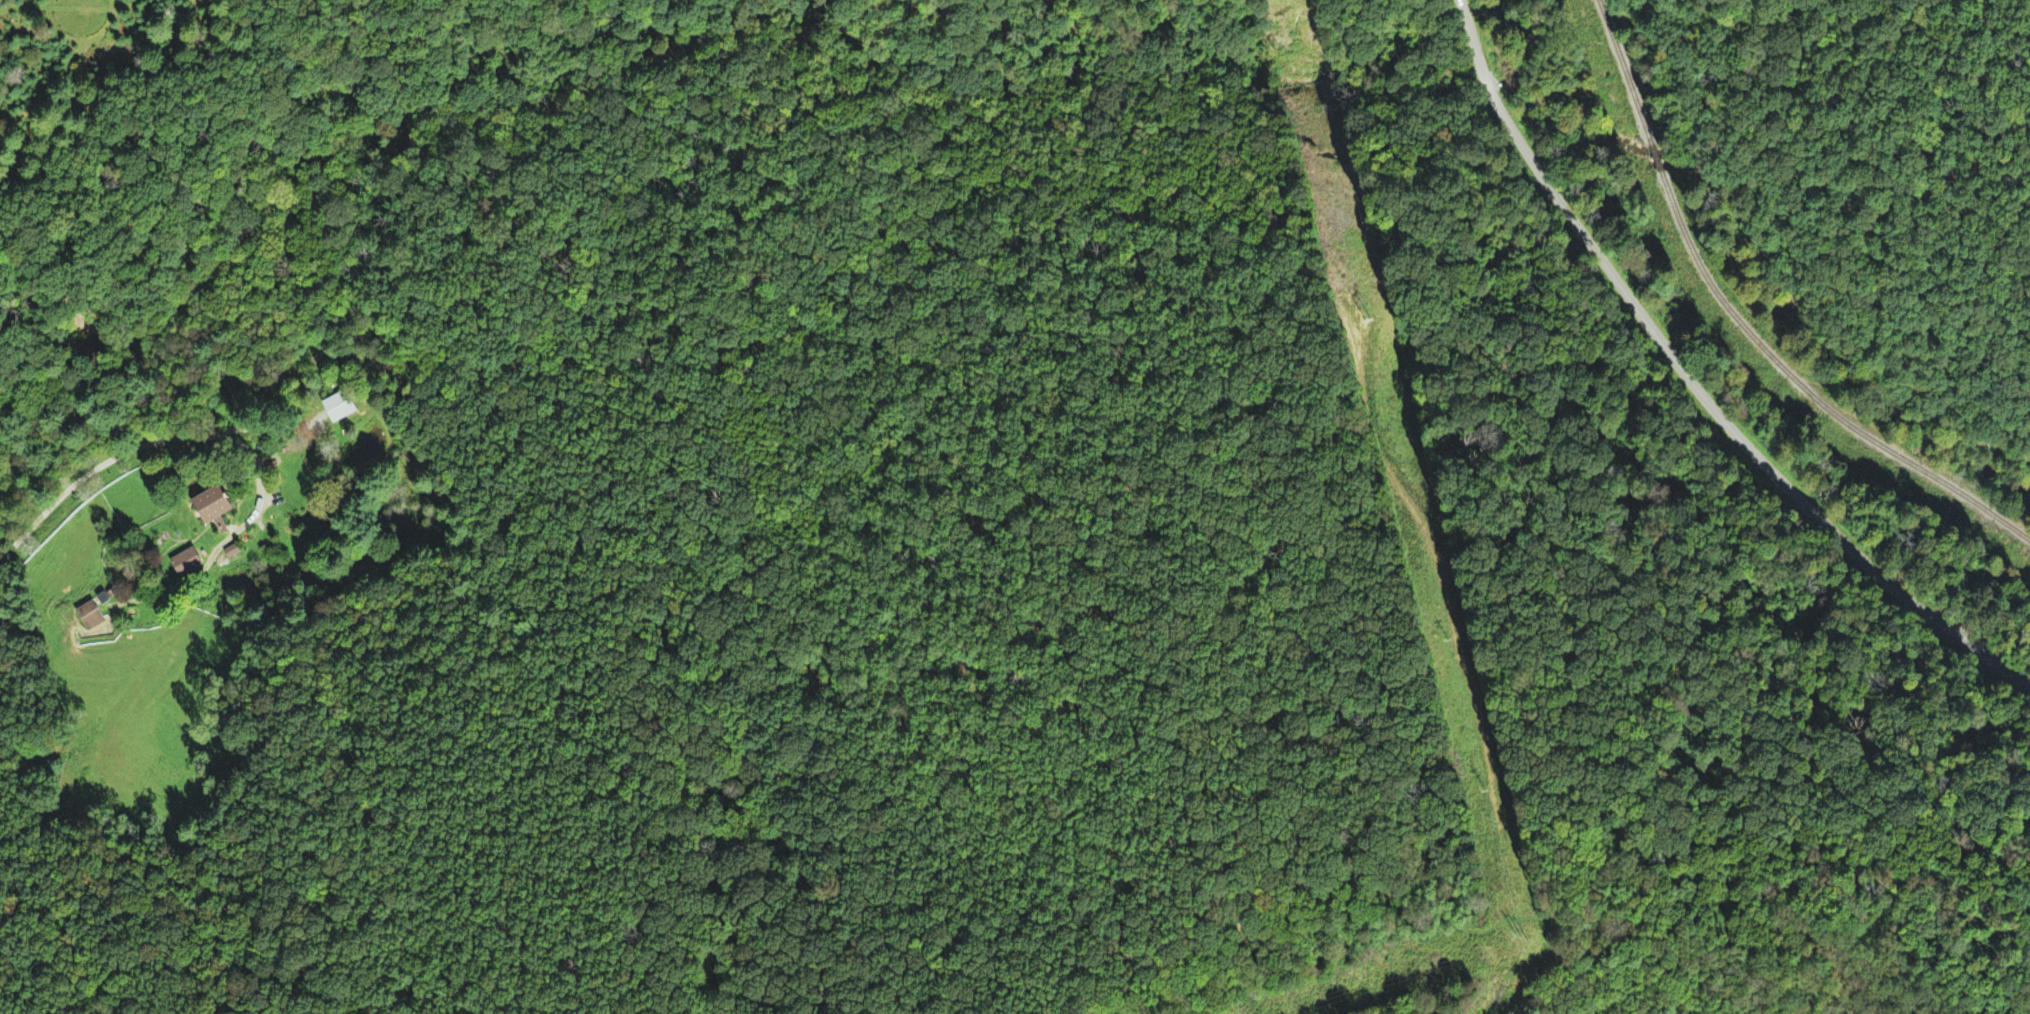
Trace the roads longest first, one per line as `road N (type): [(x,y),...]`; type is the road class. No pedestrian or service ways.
road 1 (residential): [(2029,694),(1888,587),(1708,411),(1546,197),(1494,109),(1456,0)]

